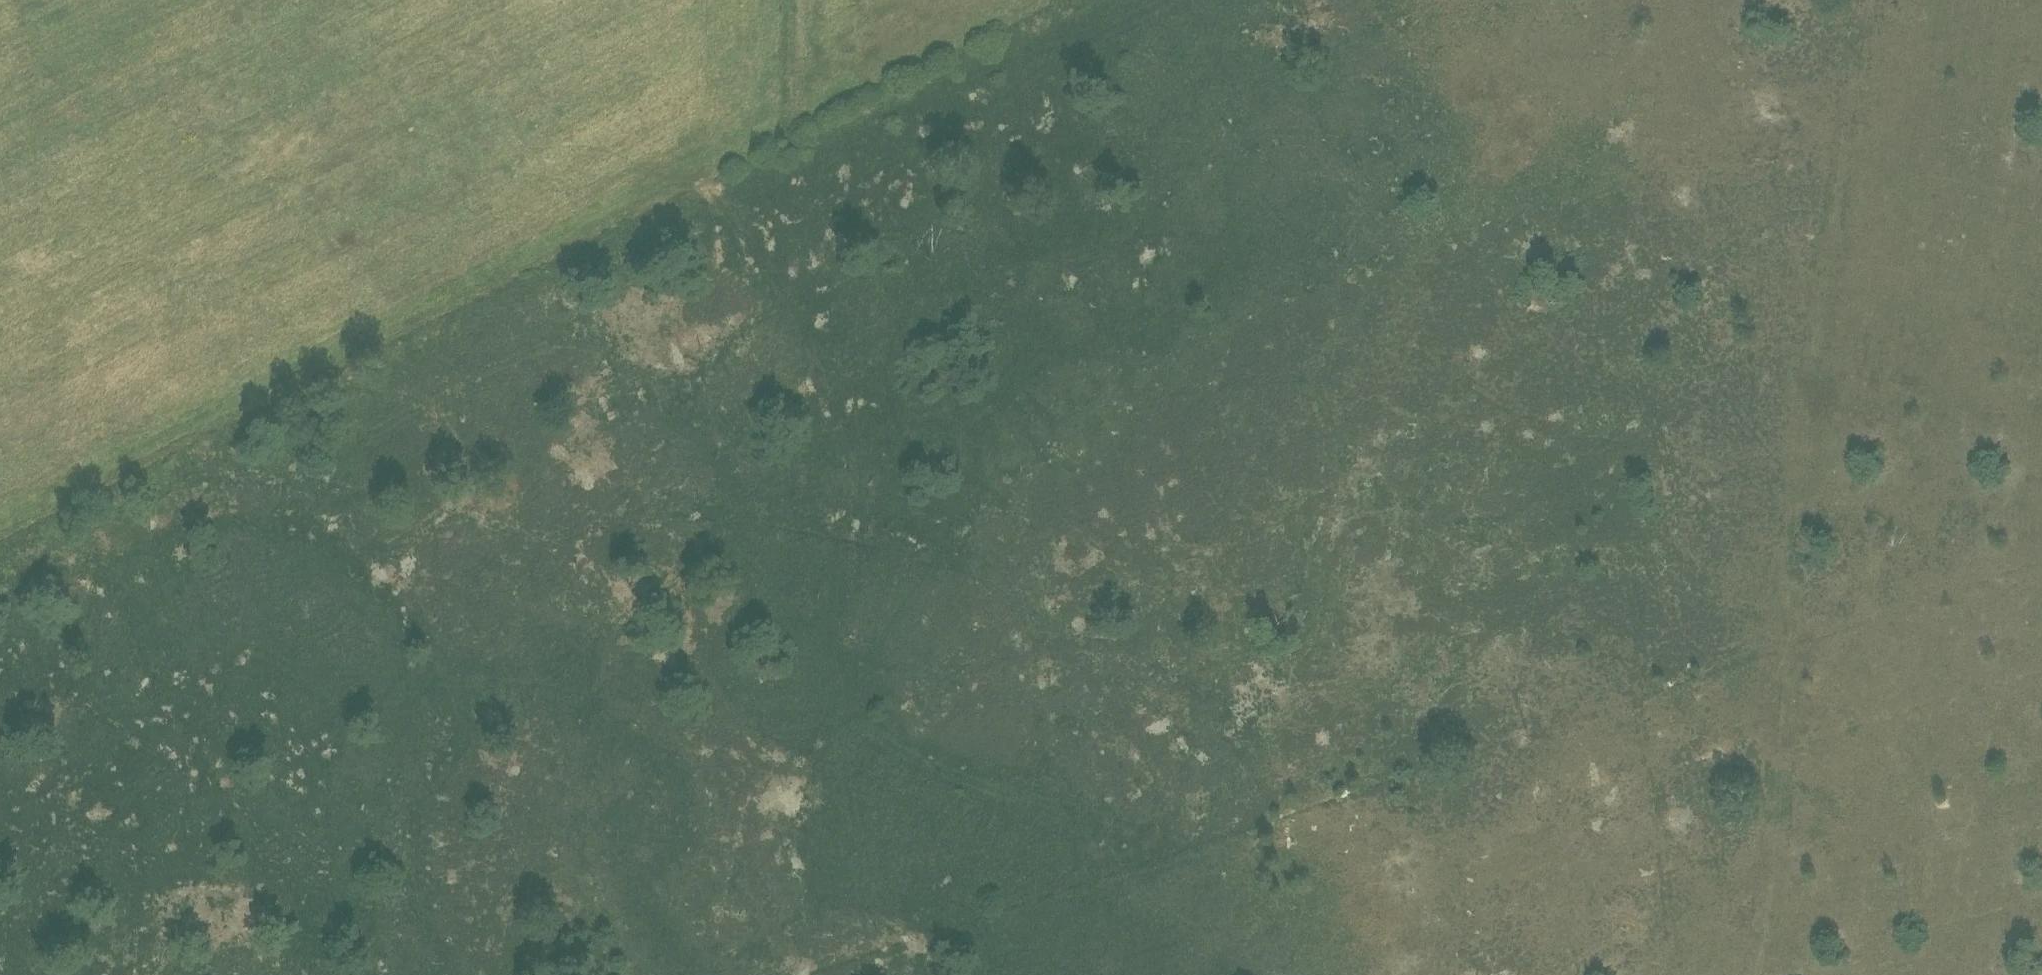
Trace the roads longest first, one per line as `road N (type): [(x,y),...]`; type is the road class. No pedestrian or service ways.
road 1 (track): [(1864,0),(1847,145),(1822,263),(1770,915),(1756,974)]

